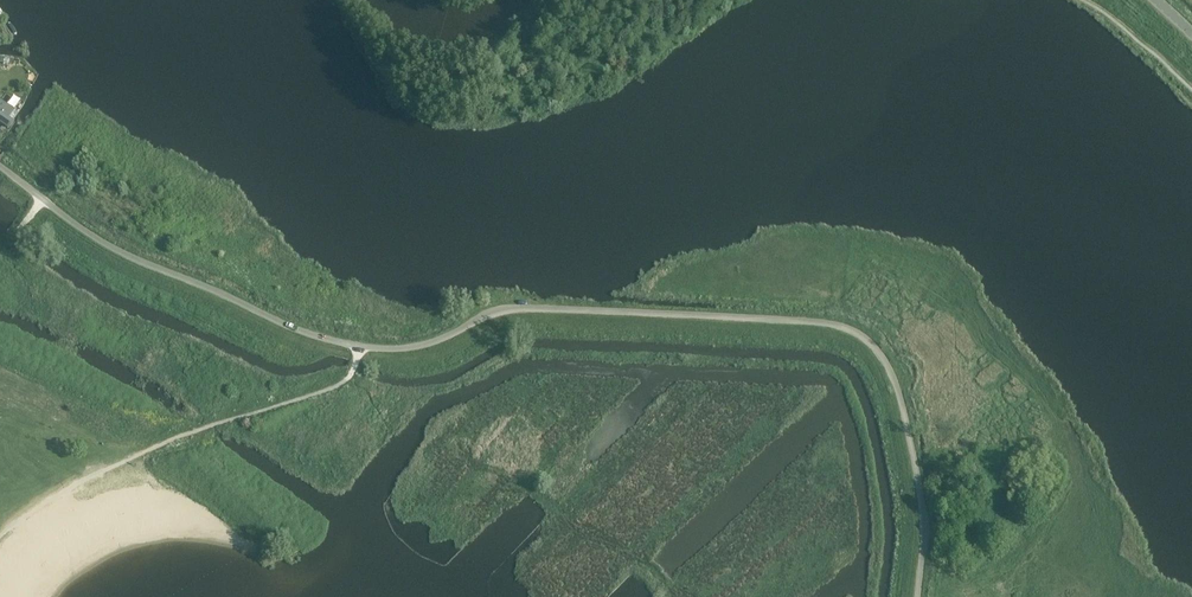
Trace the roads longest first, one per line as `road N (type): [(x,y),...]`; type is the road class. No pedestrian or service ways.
road 1 (unclassified): [(917,596),(924,512),(905,417),(893,371),(848,330),(515,307),(428,344),(360,347),(300,331),(102,240),(0,165)]

